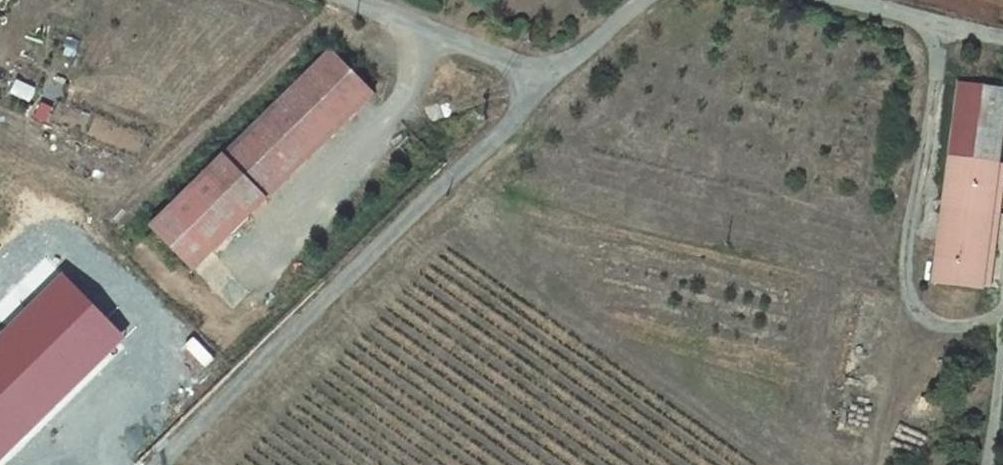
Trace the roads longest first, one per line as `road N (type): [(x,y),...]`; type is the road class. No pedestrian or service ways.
road 1 (unclassified): [(553,76),(159,464)]
road 2 (track): [(943,26),(905,262),(910,297),(927,324),(950,333),(1002,312)]
road 3 (unclassified): [(357,0),(553,76)]
road 4 (unclassified): [(1002,36),(840,0)]
road 5 (track): [(1002,337),(986,464)]

